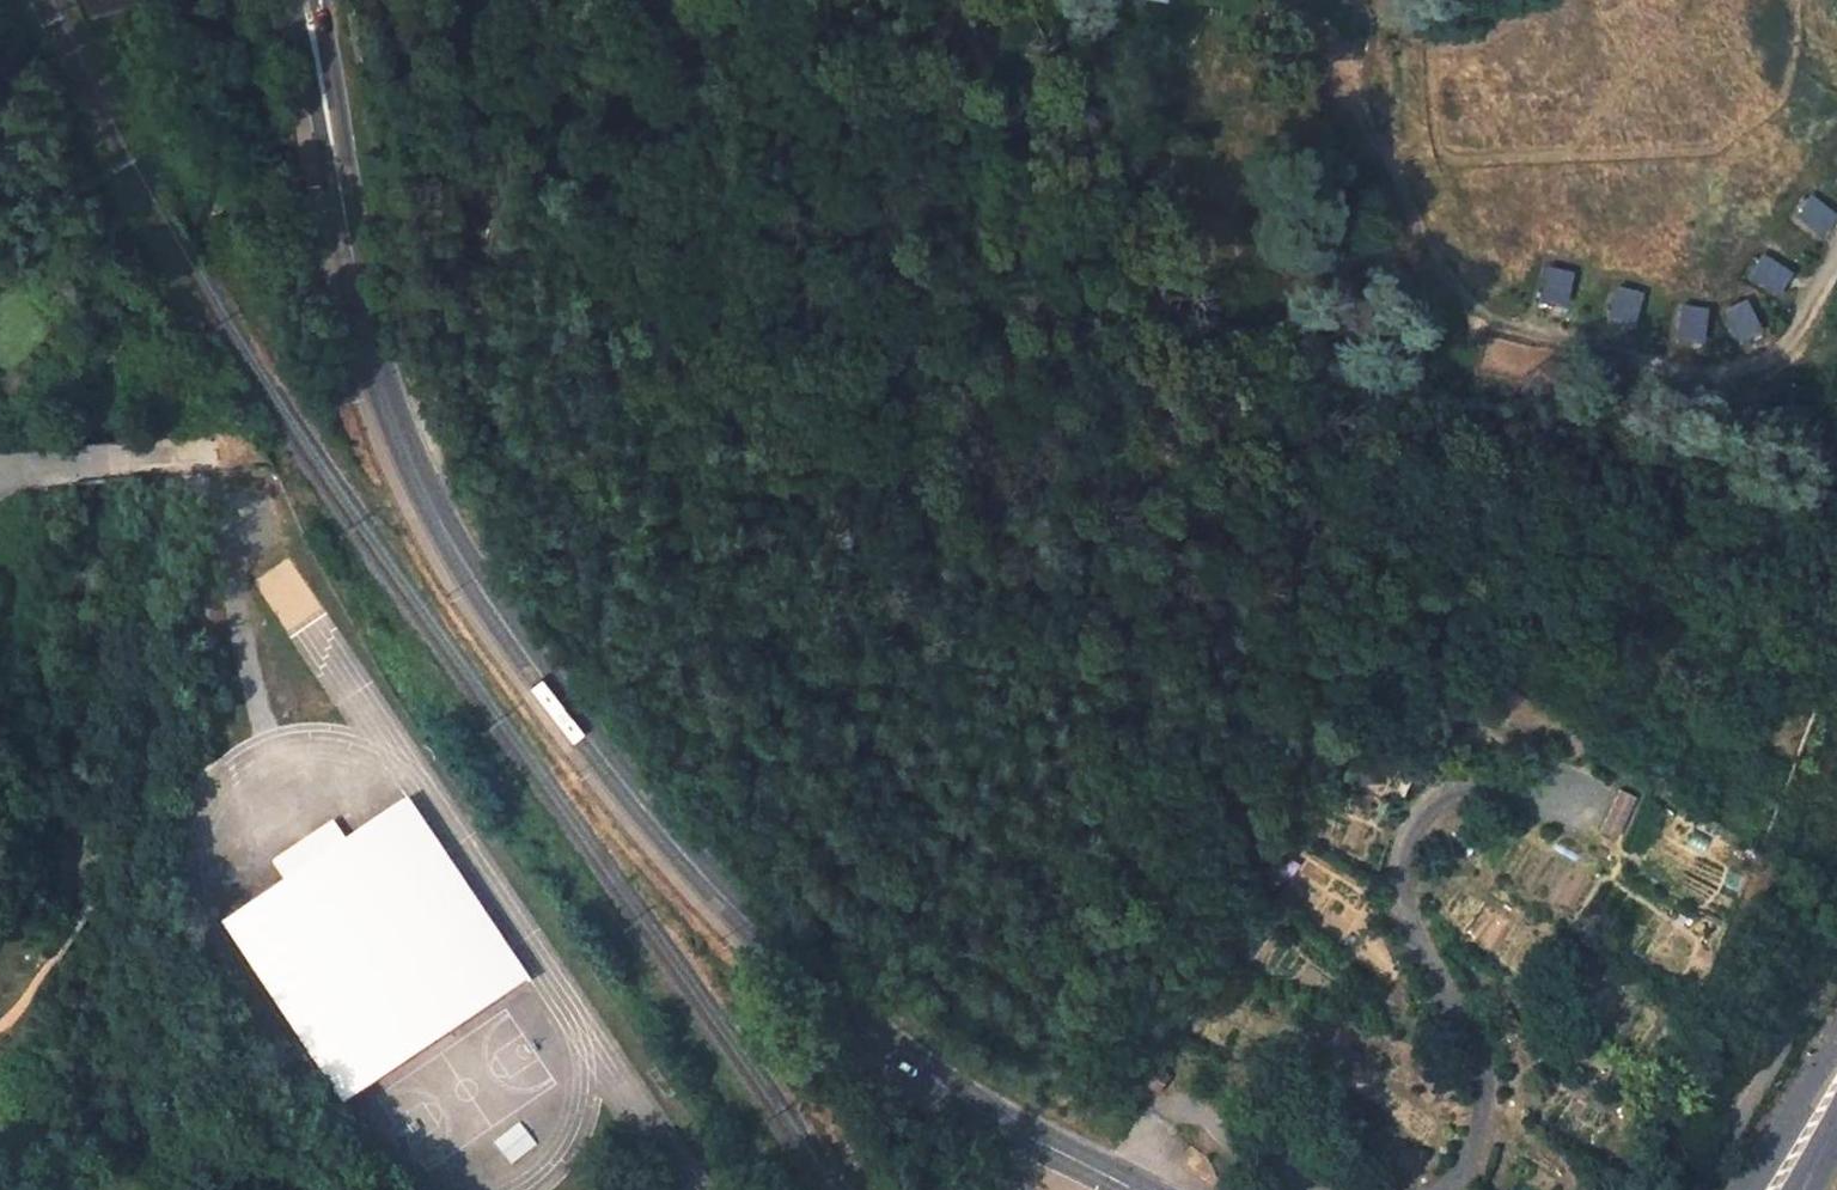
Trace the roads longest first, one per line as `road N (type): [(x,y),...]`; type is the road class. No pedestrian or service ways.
road 1 (tertiary): [(372,349),(409,457),(476,584),(663,833),(786,962),(881,1044),(991,1116),(1119,1181)]
road 2 (tertiary): [(293,0),(352,297),(372,349)]
road 3 (tertiary): [(372,349),(374,309),(318,0)]
road 4 (residential): [(0,470),(186,452)]
road 5 (secondary): [(1836,1056),(1751,1189)]

